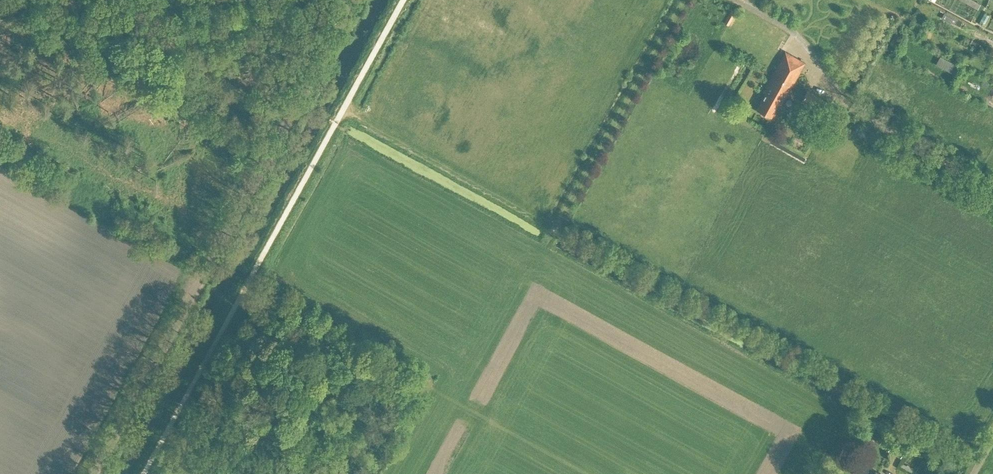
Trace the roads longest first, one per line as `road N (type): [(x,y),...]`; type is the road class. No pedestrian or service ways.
road 1 (track): [(980,462),(343,109)]
road 2 (unclassified): [(93,473),(354,0)]
road 3 (track): [(427,388),(245,287)]

